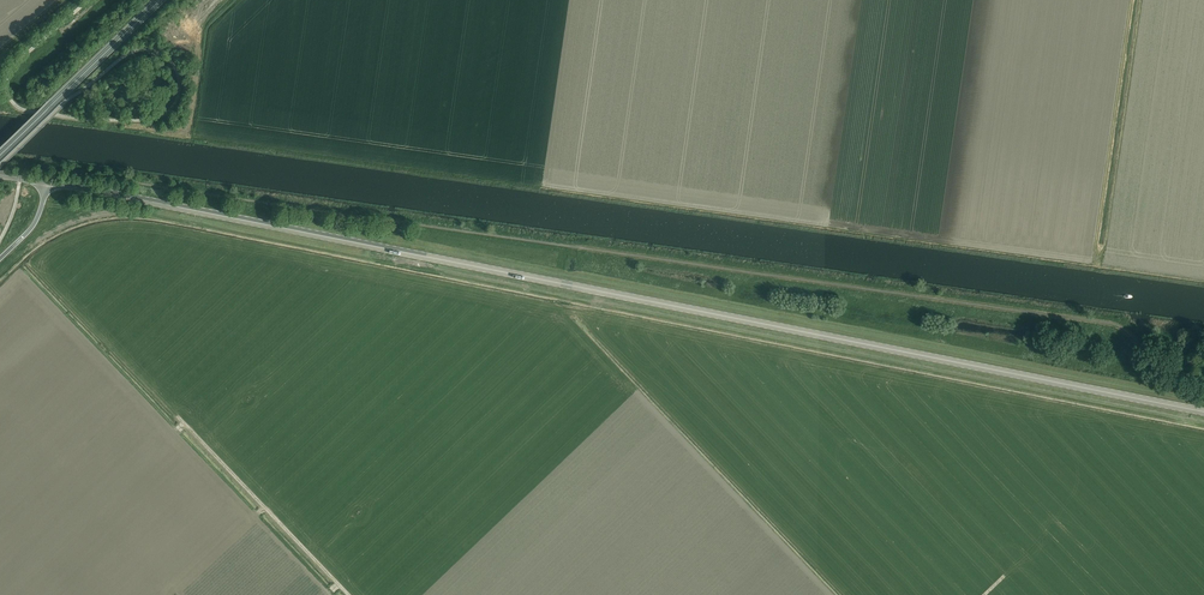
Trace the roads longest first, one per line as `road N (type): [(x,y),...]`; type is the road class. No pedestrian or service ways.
road 1 (secondary): [(1203,411),(48,182)]
road 2 (trunk): [(0,153),(160,0)]

